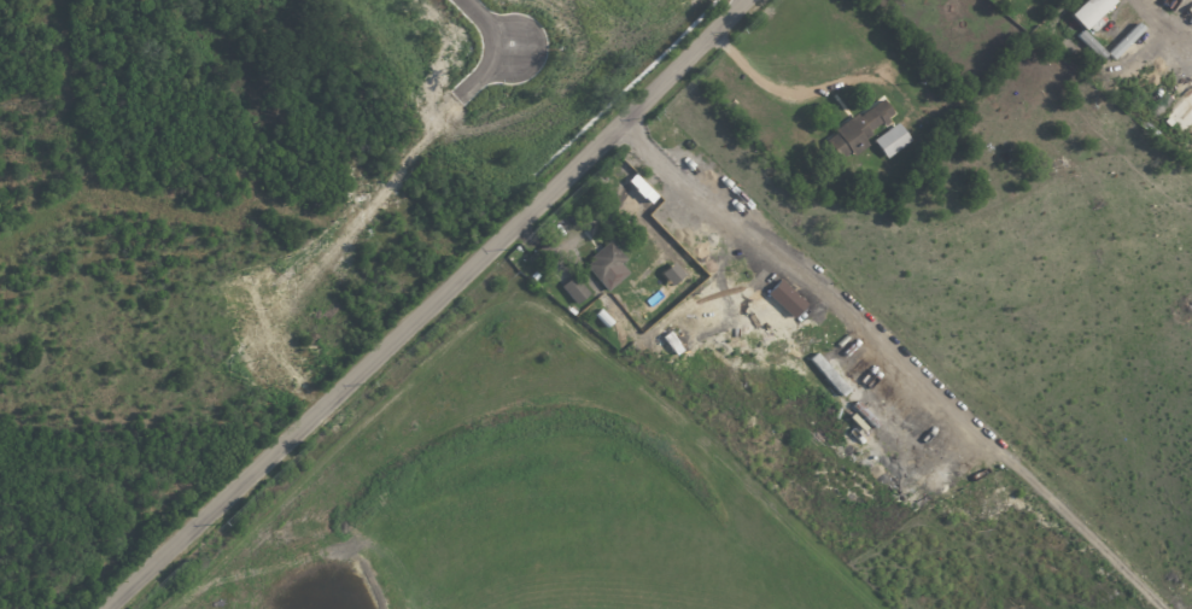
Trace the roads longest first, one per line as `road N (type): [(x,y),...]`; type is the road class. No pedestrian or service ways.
road 1 (tertiary): [(111,608),(754,0)]

